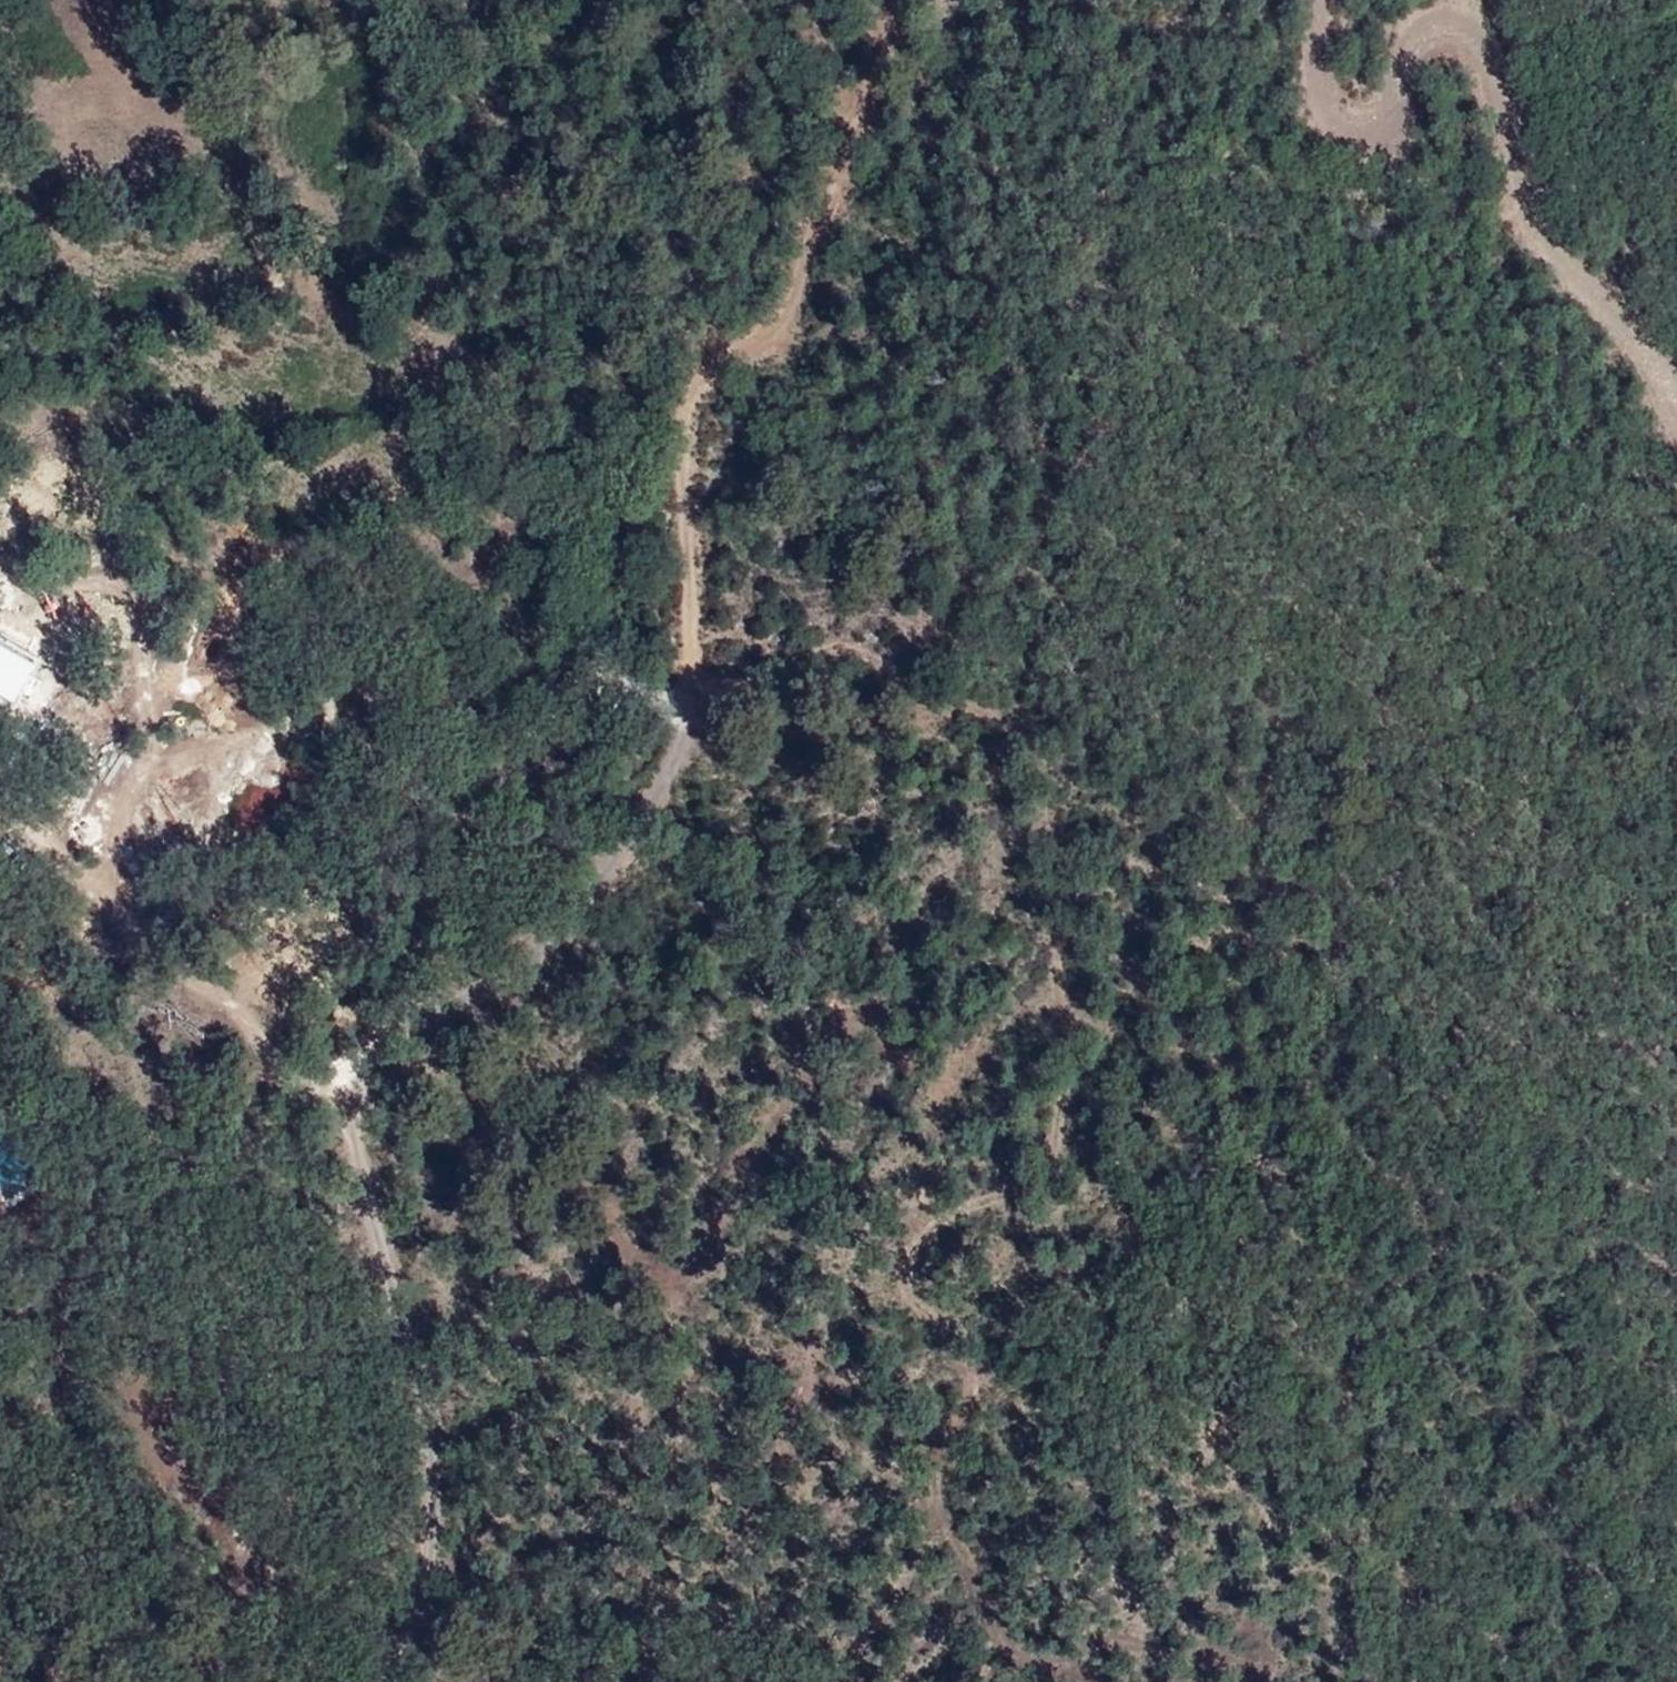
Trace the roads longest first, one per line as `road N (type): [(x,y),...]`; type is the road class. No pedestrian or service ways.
road 1 (track): [(870,0),(792,321),(712,339),(688,623),(648,876),(453,985),(399,1083),(444,1549),(379,1681)]
road 2 (track): [(1316,0),(1327,102),(1359,124),(1390,111),(1398,61),(1417,33),(1452,28),(1476,46),(1516,200),(1676,403)]

